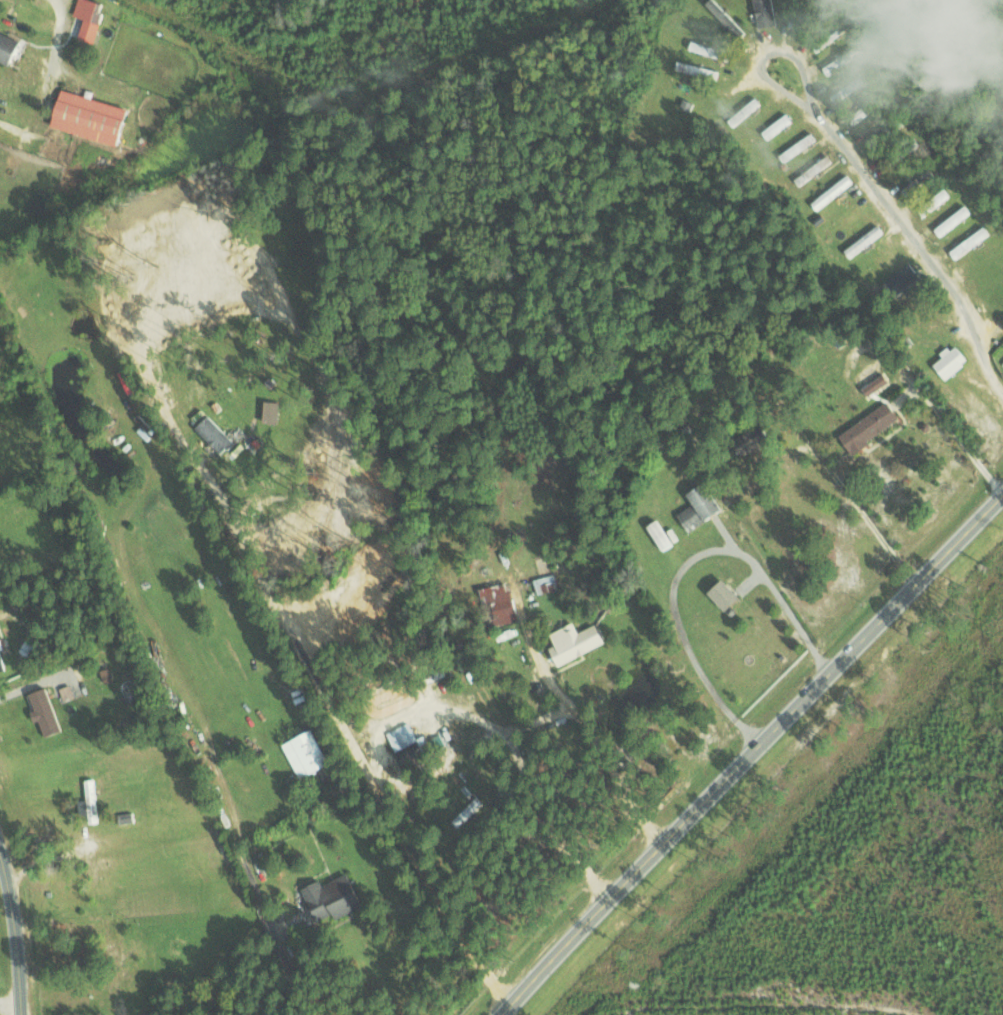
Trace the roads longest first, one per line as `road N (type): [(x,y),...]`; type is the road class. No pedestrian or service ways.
road 1 (residential): [(503,1014),(394,811),(309,676),(240,544),(229,506),(240,470),(269,450),(273,413),(315,286),(321,228)]
road 2 (primary): [(503,1014),(1002,491)]
road 3 (residential): [(1002,392),(953,289),(814,110)]
road 4 (residential): [(814,110),(761,70),(761,56),(782,49),(794,55),(814,110)]
road 5 (tertiary): [(0,852),(22,1014)]

